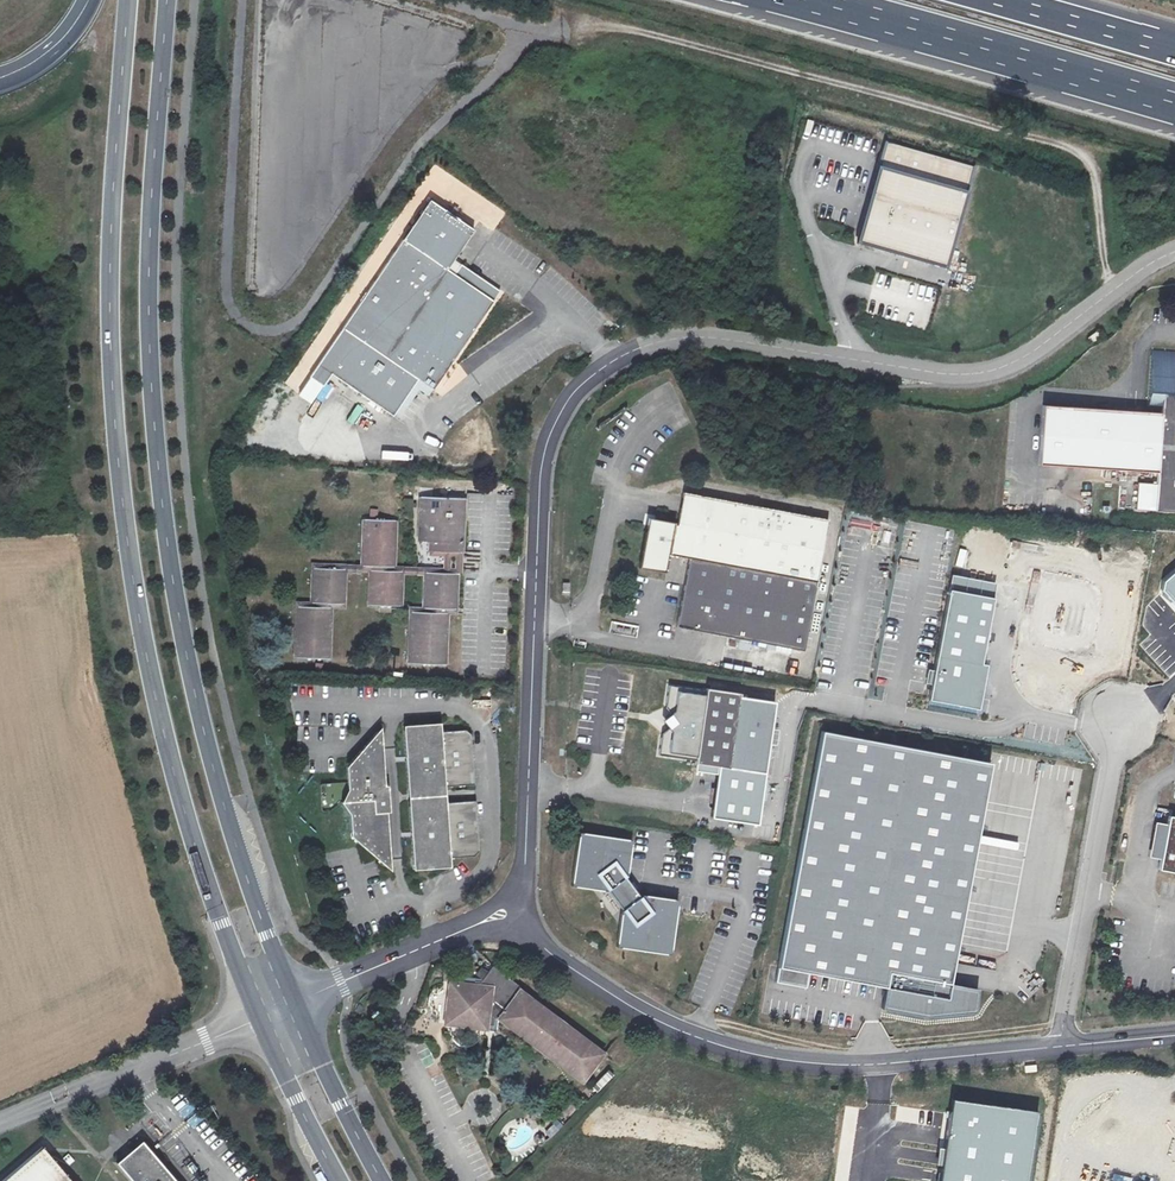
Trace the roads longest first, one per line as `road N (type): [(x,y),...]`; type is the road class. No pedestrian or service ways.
road 1 (residential): [(523,909),(542,473),(570,399),(614,361),(689,337),(965,376),(987,372),(1021,361),(1174,252)]
road 2 (secondary): [(129,0),(112,207),(124,513),(148,657),(188,808),(263,1015)]
road 3 (secondary): [(295,1001),(240,855),(197,705),(162,514),(147,309),(167,0)]
road 4 (unclassified): [(245,0),(229,287),(238,315),(255,328),(276,332),(308,313),(426,141),(509,64)]
road 5 (track): [(1112,293),(1092,174),(1072,150),(641,31),(568,30)]
road 6 (residential): [(1062,1047),(845,1066),(740,1051),(654,1019),(603,988),(541,947),(523,909)]
road 7 (motorway): [(802,0),(1174,105)]
road 8 (unclassified): [(1116,728),(1062,1047)]
road 9 (unclassified): [(0,1126),(263,1015)]
road 10 (residential): [(295,1001),(523,909)]
road 11 (secondary): [(384,1180),(295,1001)]
road 12 (secondary): [(263,1015),(344,1180)]
road 13 (motorway): [(1174,51),(1001,0)]
road 14 (motorway): [(0,85),(64,47),(96,0)]

